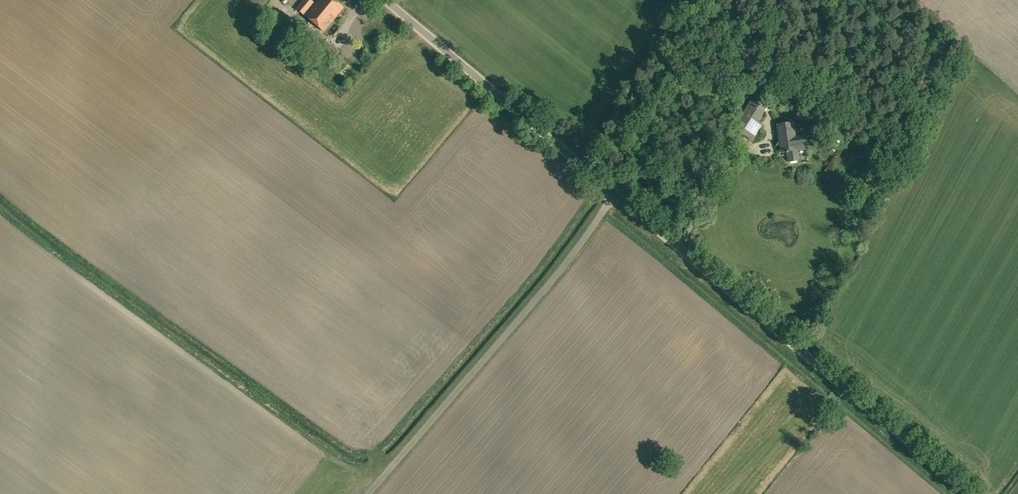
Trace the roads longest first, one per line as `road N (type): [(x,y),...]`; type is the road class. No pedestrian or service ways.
road 1 (unclassified): [(971,493),(389,0)]
road 2 (track): [(699,0),(605,184)]
road 3 (track): [(732,142),(672,247)]

